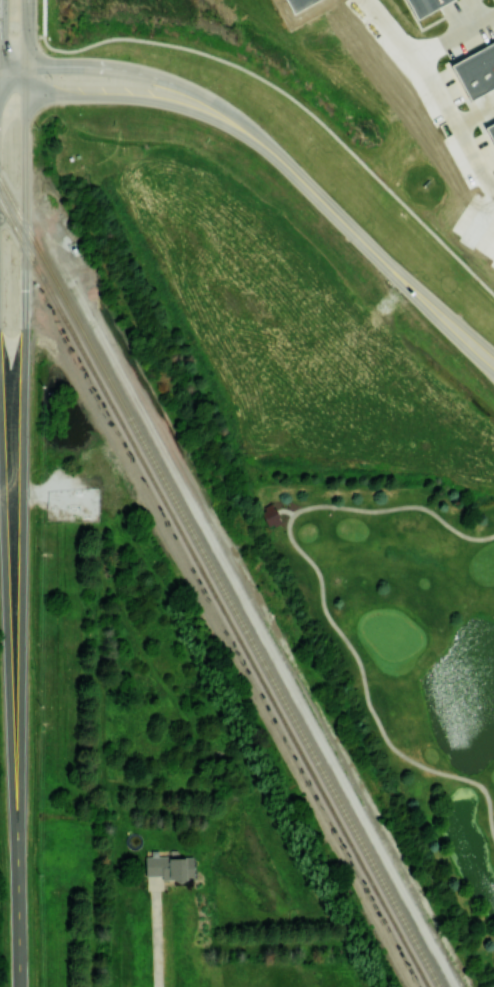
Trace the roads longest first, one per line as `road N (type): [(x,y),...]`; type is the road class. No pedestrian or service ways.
road 1 (secondary): [(17,839),(27,62)]
road 2 (secondary): [(0,428),(17,839)]
road 3 (secondary): [(0,62),(109,67),(162,80),(233,116),(290,169)]
road 4 (secondary): [(0,93),(144,96),(191,107),(238,129),(290,169)]
road 5 (secondary): [(290,169),(493,364)]
road 6 (secondary): [(17,839),(19,986)]

